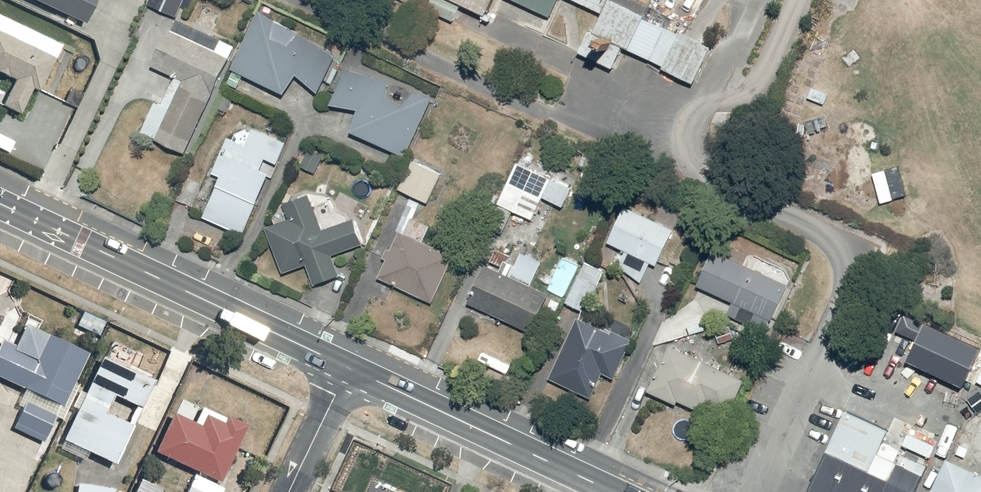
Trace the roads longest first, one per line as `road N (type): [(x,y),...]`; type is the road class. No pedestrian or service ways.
road 1 (secondary): [(0,203),(348,368)]
road 2 (secondary): [(348,368),(610,491)]
road 3 (residential): [(348,368),(291,491)]

